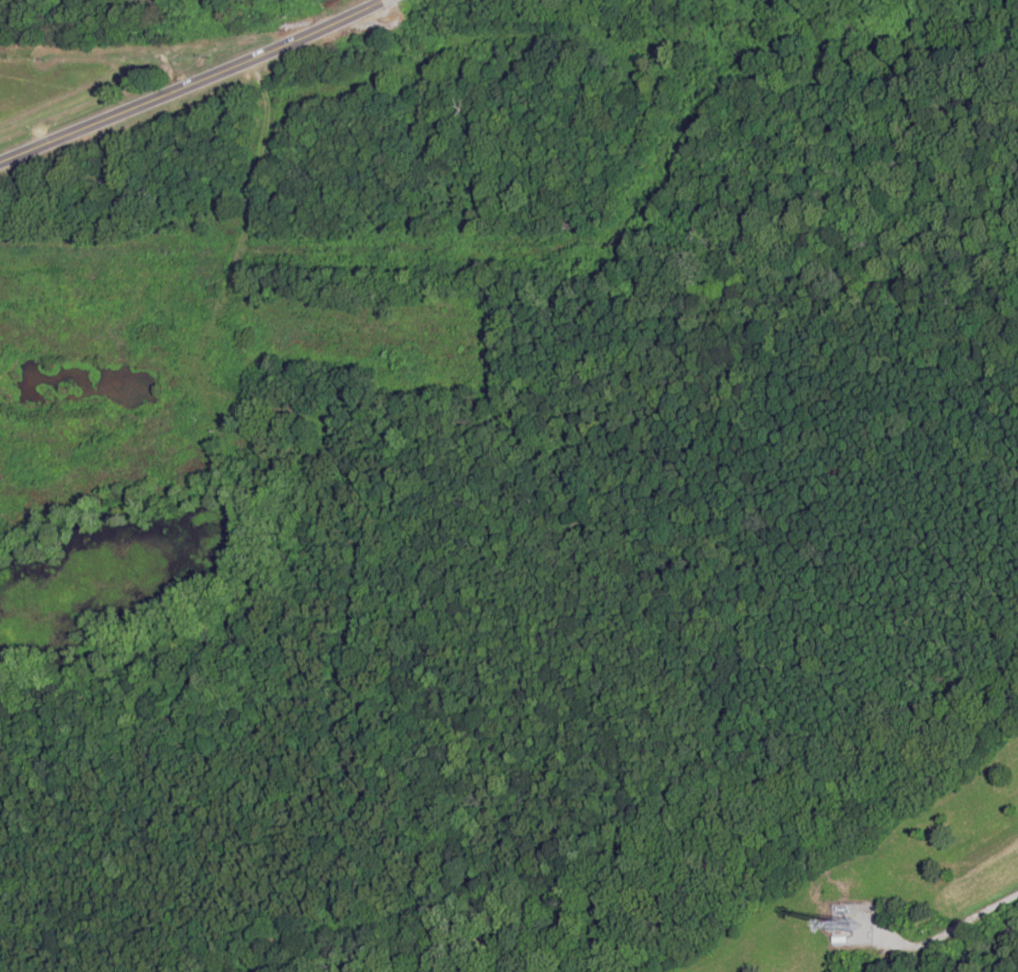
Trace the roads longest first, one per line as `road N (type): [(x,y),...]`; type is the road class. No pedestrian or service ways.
road 1 (residential): [(0,160),(379,0)]
road 2 (residential): [(910,947),(1017,892)]

